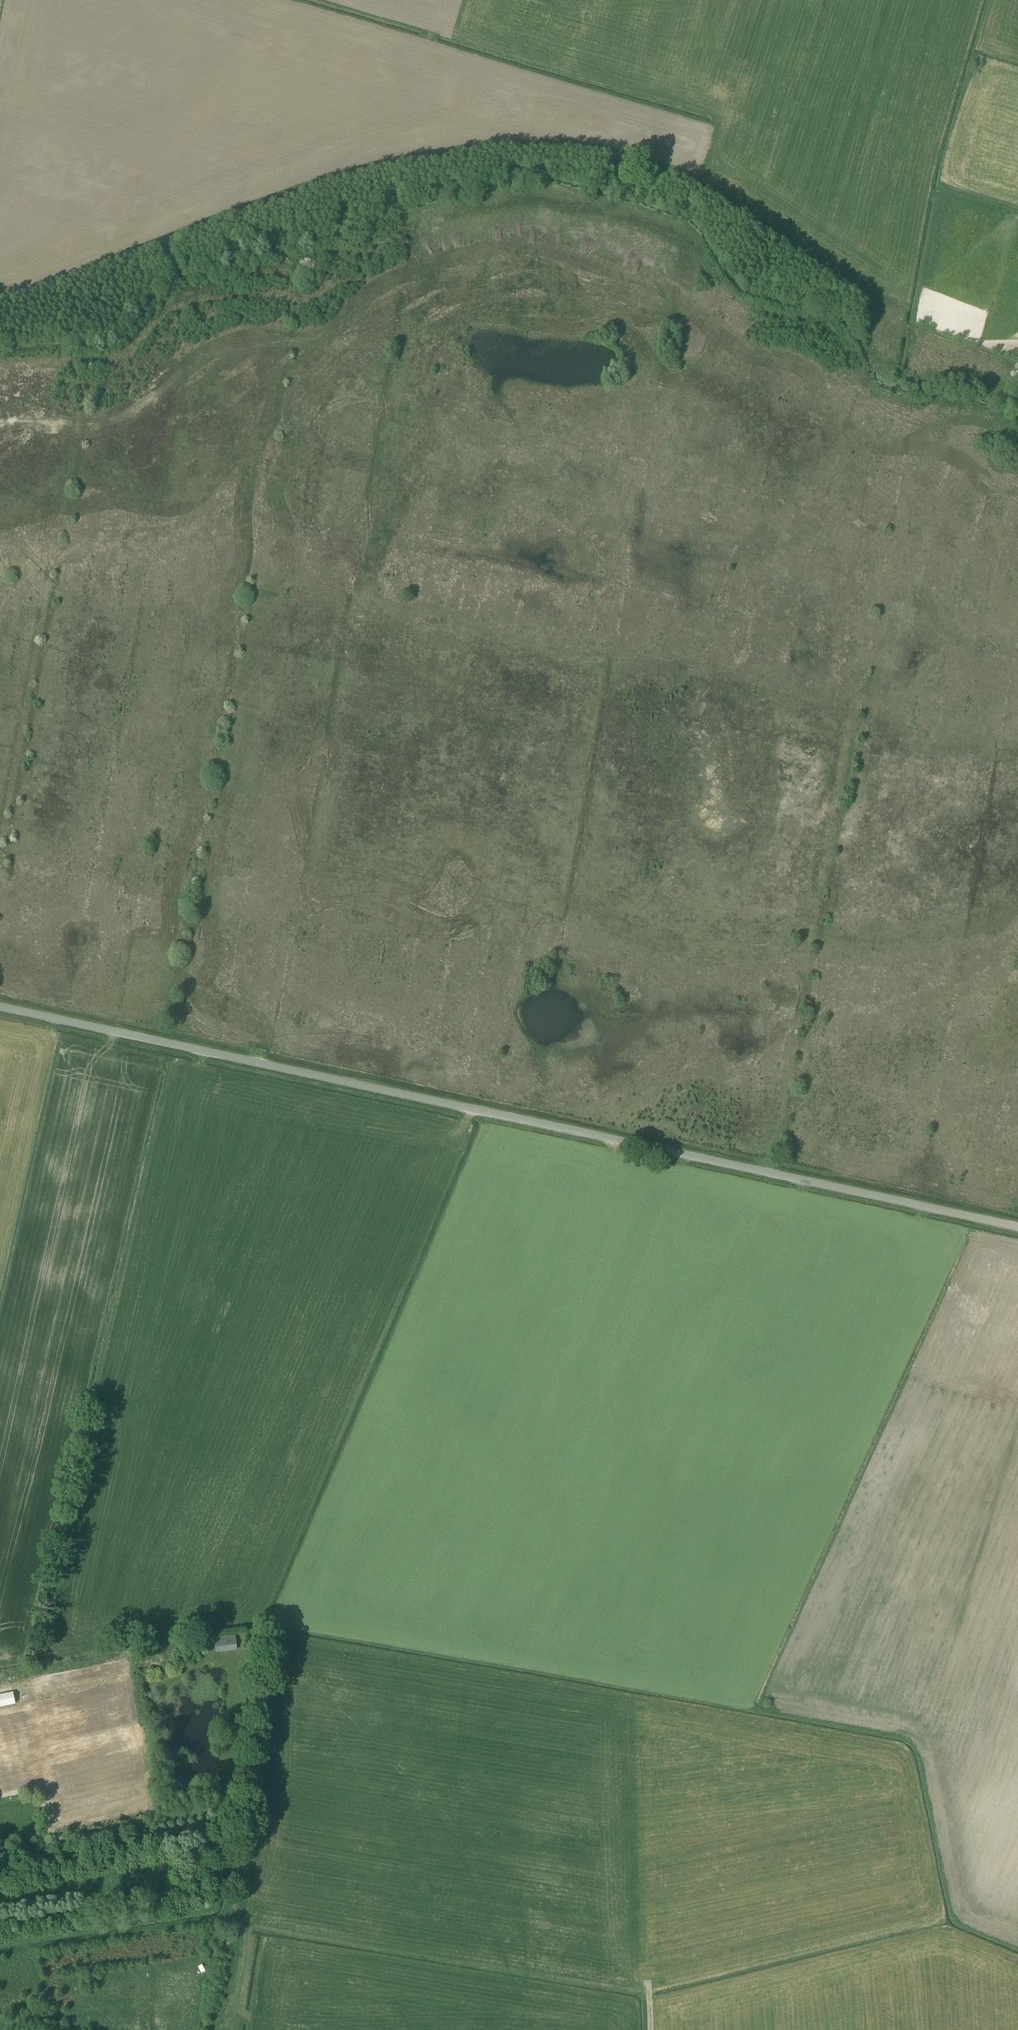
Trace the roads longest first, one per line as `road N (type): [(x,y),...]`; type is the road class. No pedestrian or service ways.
road 1 (unclassified): [(1017,1228),(0,1007)]

